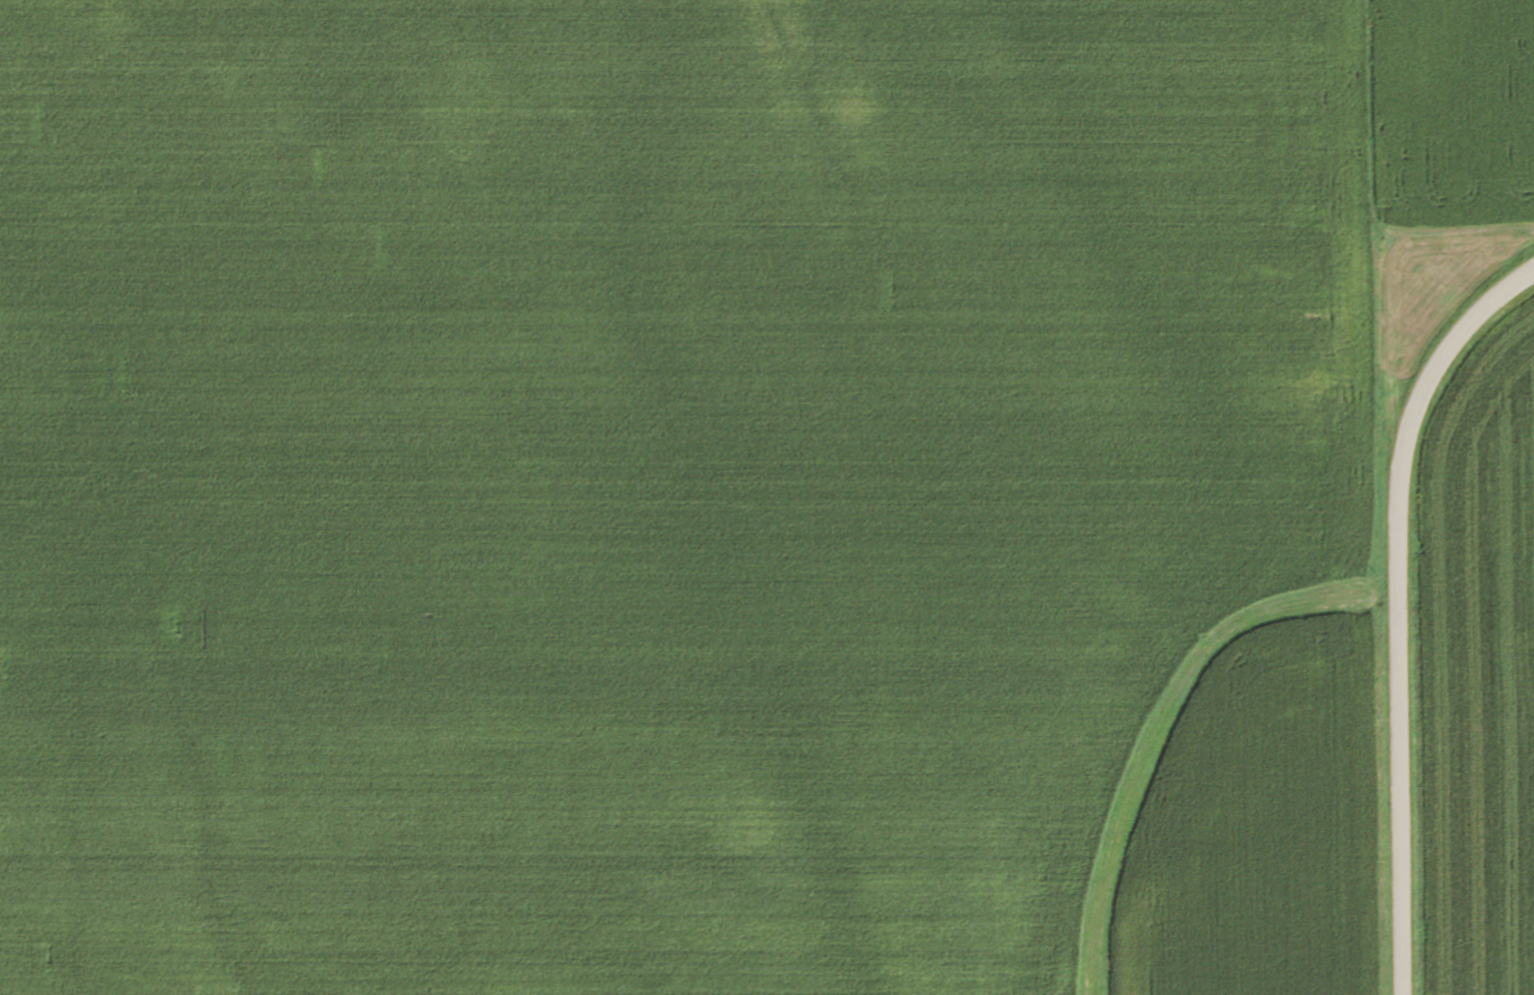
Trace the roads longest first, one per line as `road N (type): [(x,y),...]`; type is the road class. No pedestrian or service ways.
road 1 (secondary): [(1533,271),(1458,335),(1433,370),(1403,449),(1402,994)]

